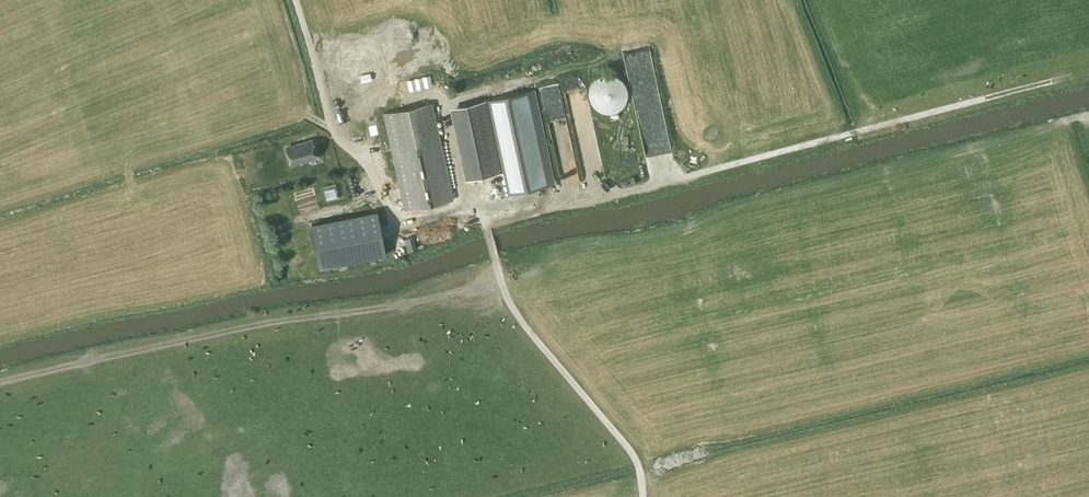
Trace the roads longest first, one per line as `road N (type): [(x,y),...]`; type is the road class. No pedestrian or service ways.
road 1 (track): [(1060,77),(644,188),(407,225),(387,207),(366,162)]
road 2 (track): [(643,496),(632,452),(509,302),(481,209)]

